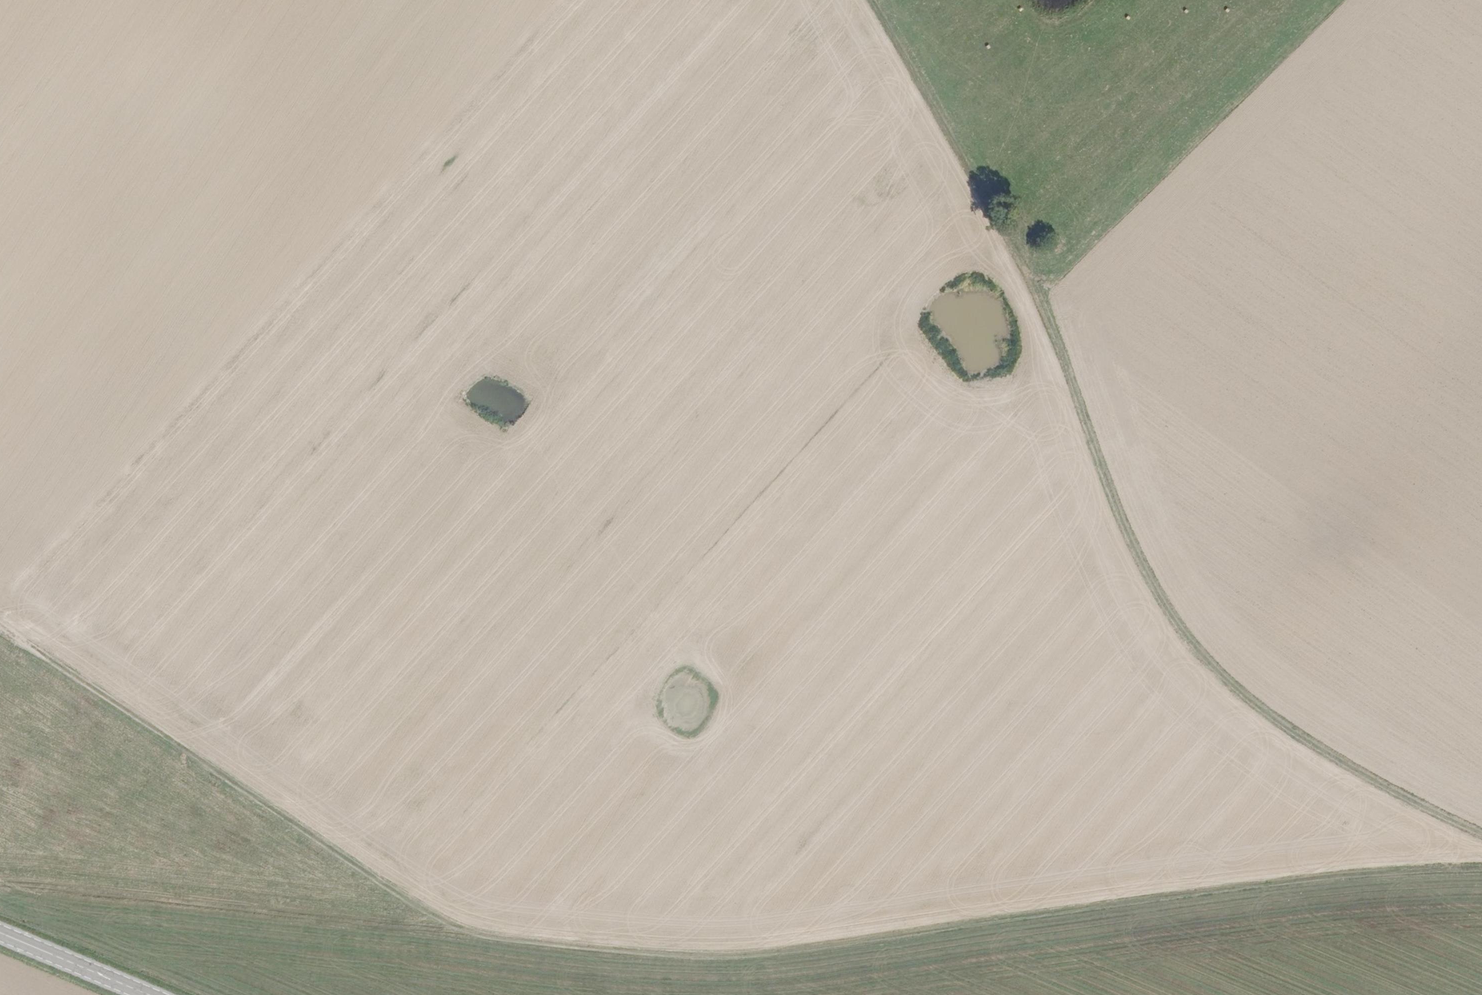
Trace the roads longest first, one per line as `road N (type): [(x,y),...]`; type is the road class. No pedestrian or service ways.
road 1 (track): [(0,884),(727,956),(1270,883),(1481,868)]
road 2 (track): [(878,0),(1039,284),(1149,572),(1214,672),(1268,720),(1481,838)]
road 3 (secondary): [(0,934),(147,994)]

